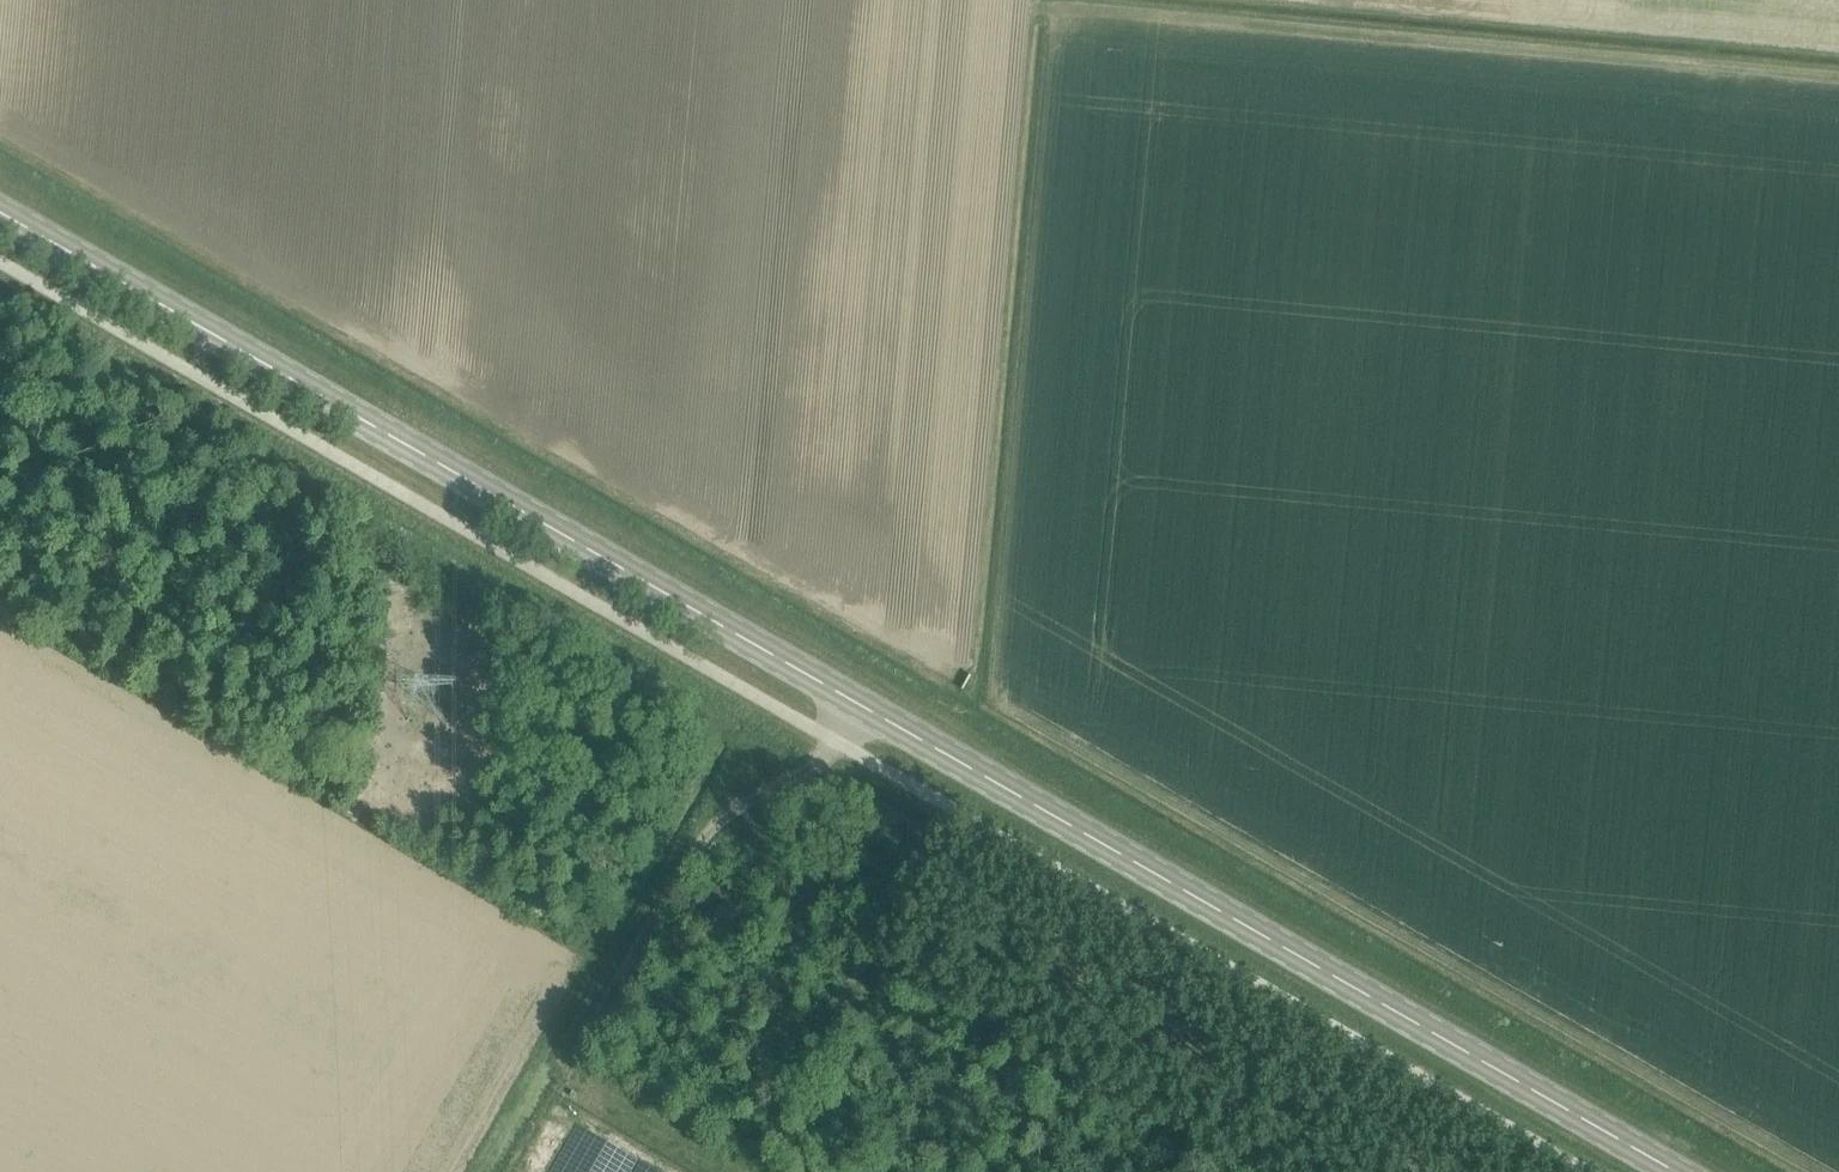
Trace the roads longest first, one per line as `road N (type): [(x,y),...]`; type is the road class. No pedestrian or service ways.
road 1 (primary): [(1678,1171),(0,212)]
road 2 (track): [(504,1171),(700,838),(828,746)]

